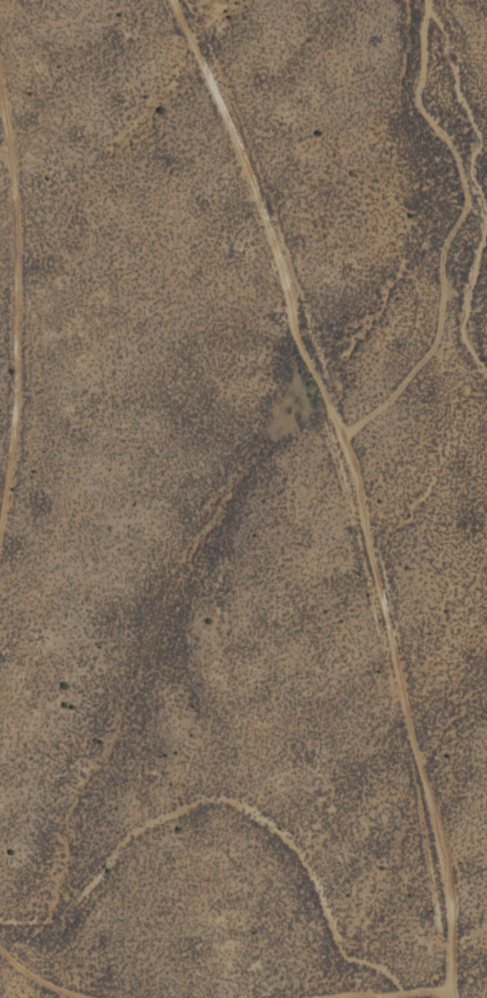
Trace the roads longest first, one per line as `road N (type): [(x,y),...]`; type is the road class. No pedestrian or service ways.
road 1 (track): [(447,990),(453,922),(363,484),(237,130),(172,0)]
road 2 (track): [(0,542),(9,511),(21,203),(0,91)]
road 3 (track): [(447,990),(314,997)]

